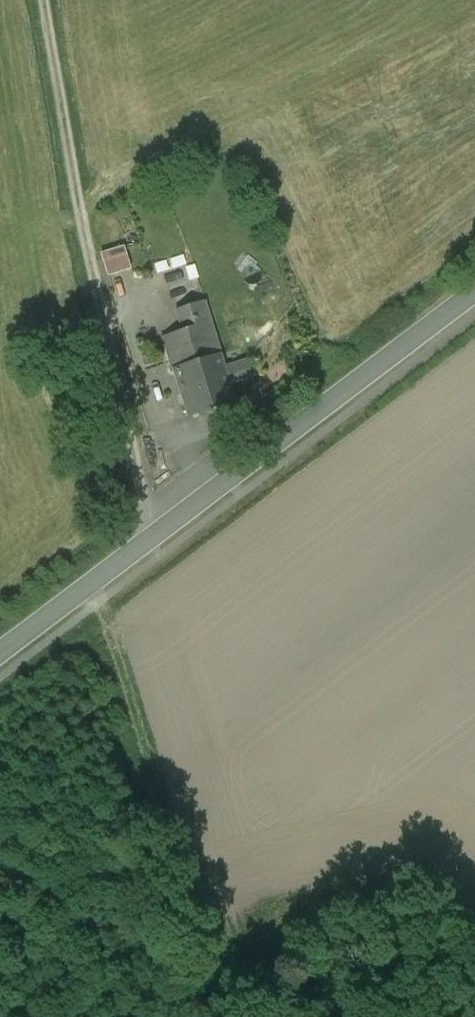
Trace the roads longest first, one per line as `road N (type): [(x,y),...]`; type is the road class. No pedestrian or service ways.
road 1 (unclassified): [(0,655),(474,294)]
road 2 (track): [(47,0),(119,405),(135,471),(170,548)]

